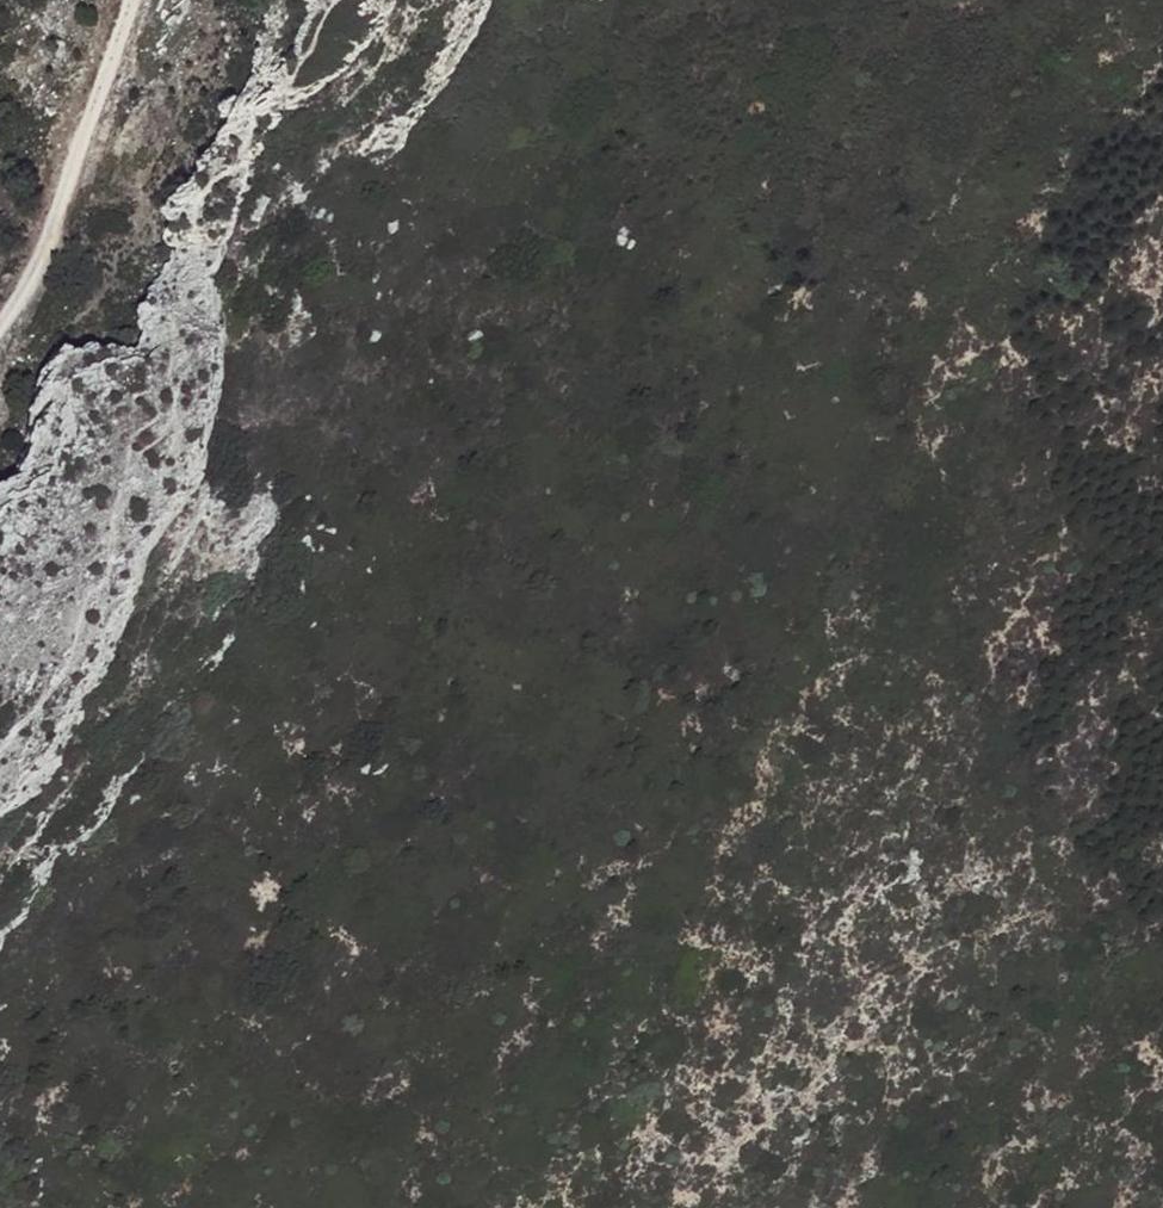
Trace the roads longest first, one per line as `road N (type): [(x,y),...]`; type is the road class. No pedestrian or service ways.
road 1 (track): [(0,326),(35,275),(138,0)]

